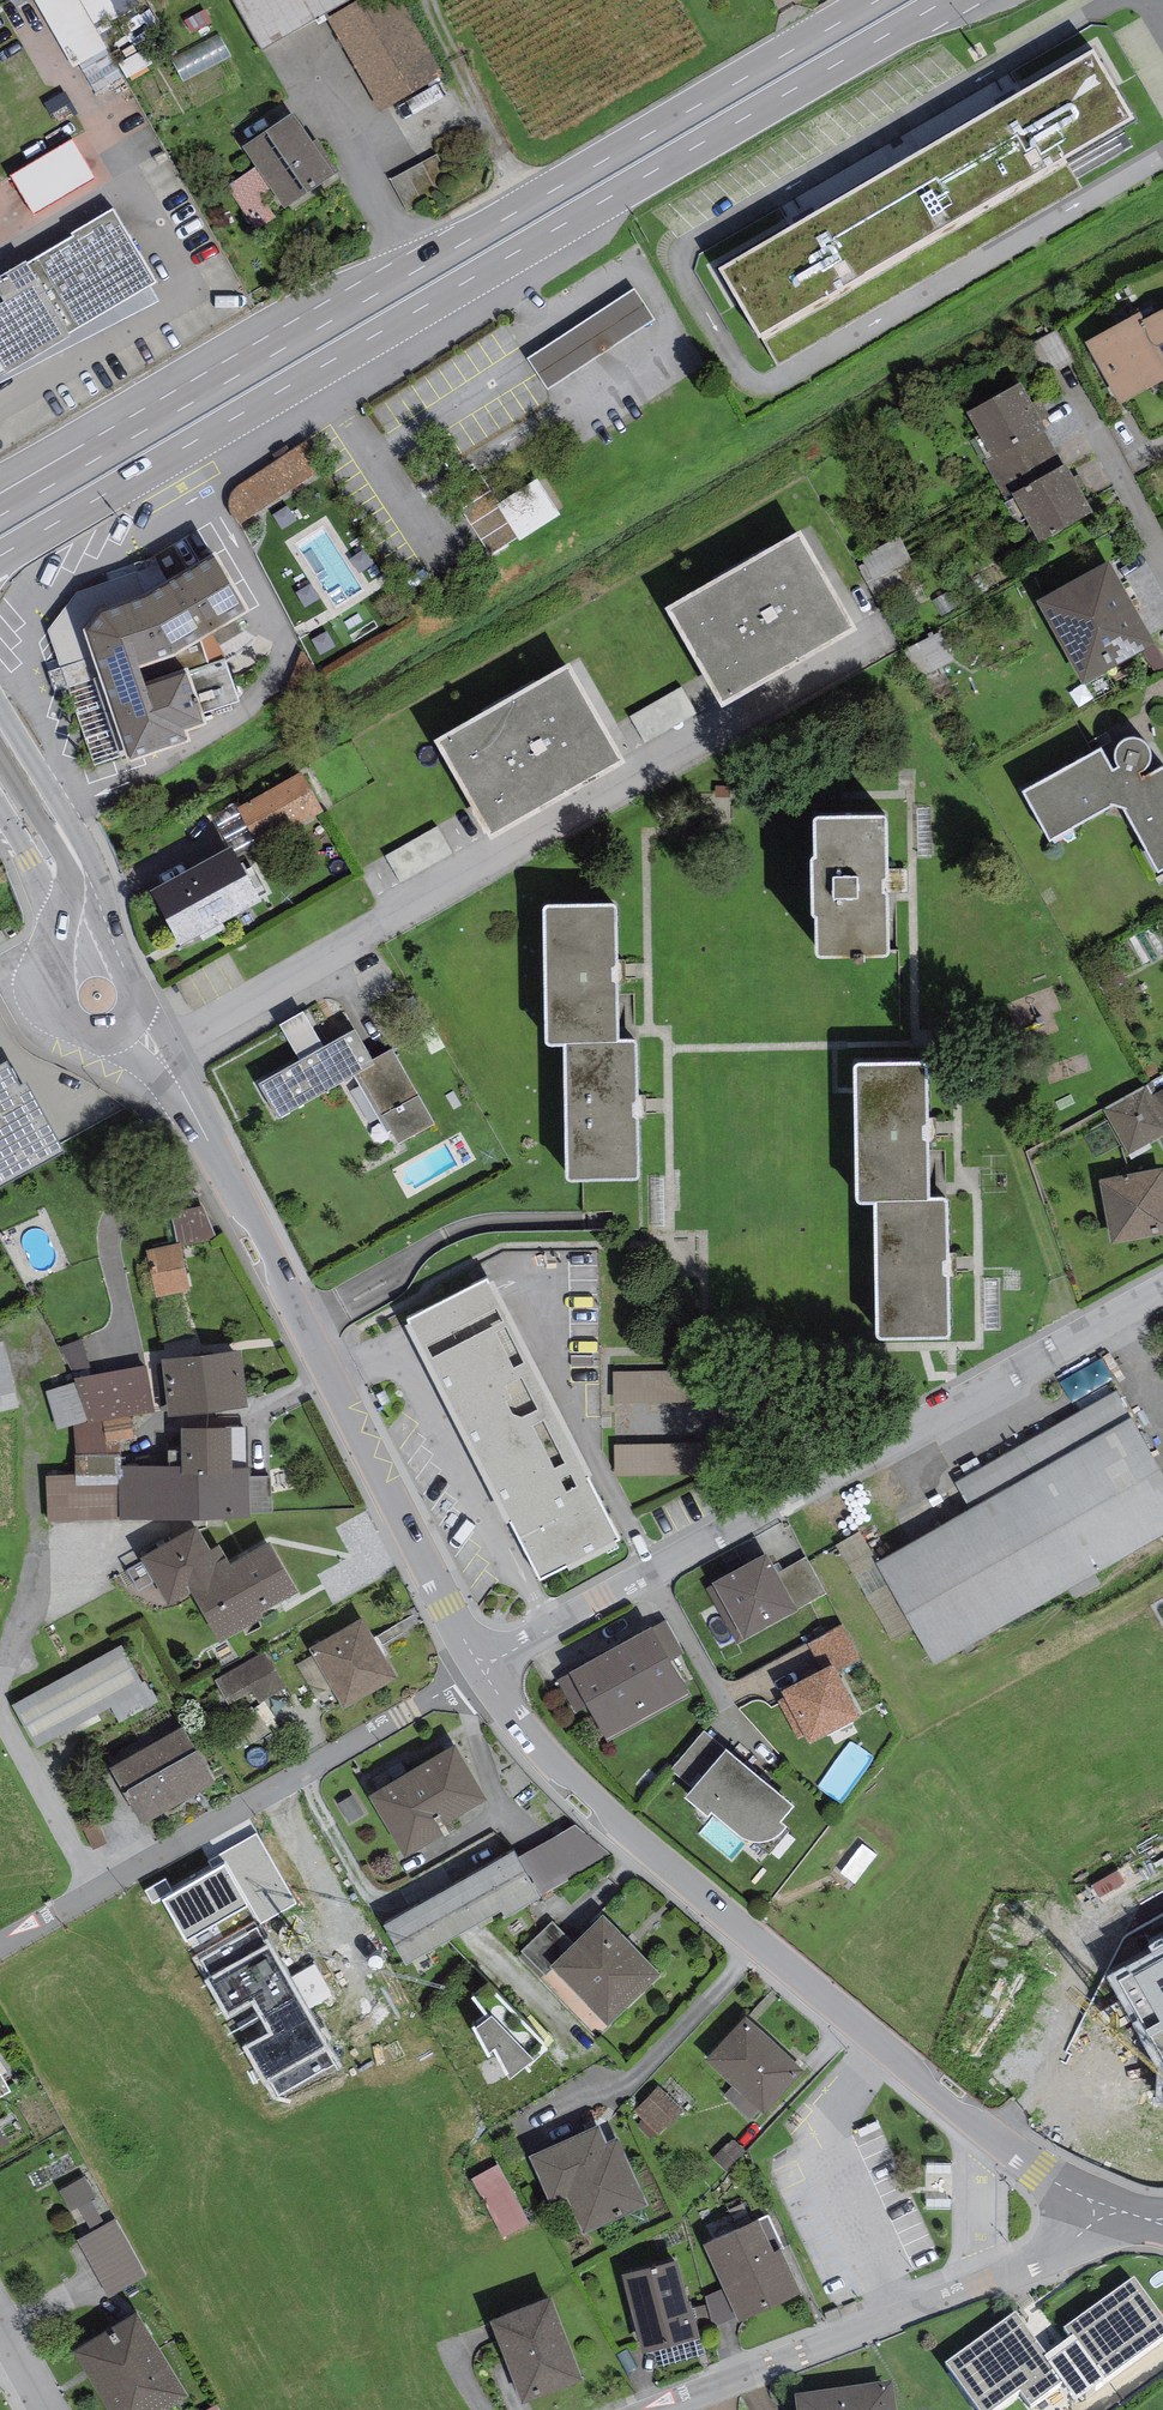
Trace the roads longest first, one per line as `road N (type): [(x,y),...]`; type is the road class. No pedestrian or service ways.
road 1 (primary): [(0,559),(949,0)]
road 2 (primary): [(874,0),(78,466)]
road 3 (residential): [(1162,1287),(482,1670)]
road 4 (residential): [(209,1142),(482,1670)]
road 5 (residential): [(0,1949),(482,1670)]
road 6 (residential): [(756,1943),(1037,2171),(1113,2211)]
road 7 (residential): [(708,2391),(1021,2270),(1086,2236),(1113,2211)]
road 8 (residential): [(482,1670),(570,1777),(756,1943)]
road 9 (unclassified): [(756,1943),(650,2062),(518,2139)]
road 10 (residential): [(120,945),(84,843),(0,705)]
road 11 (residential): [(1162,549),(1054,345)]
road 12 (residential): [(209,1142),(195,1093),(138,985)]
road 13 (residential): [(82,1034),(156,1076),(209,1142)]
road 14 (residential): [(0,811),(62,935)]

